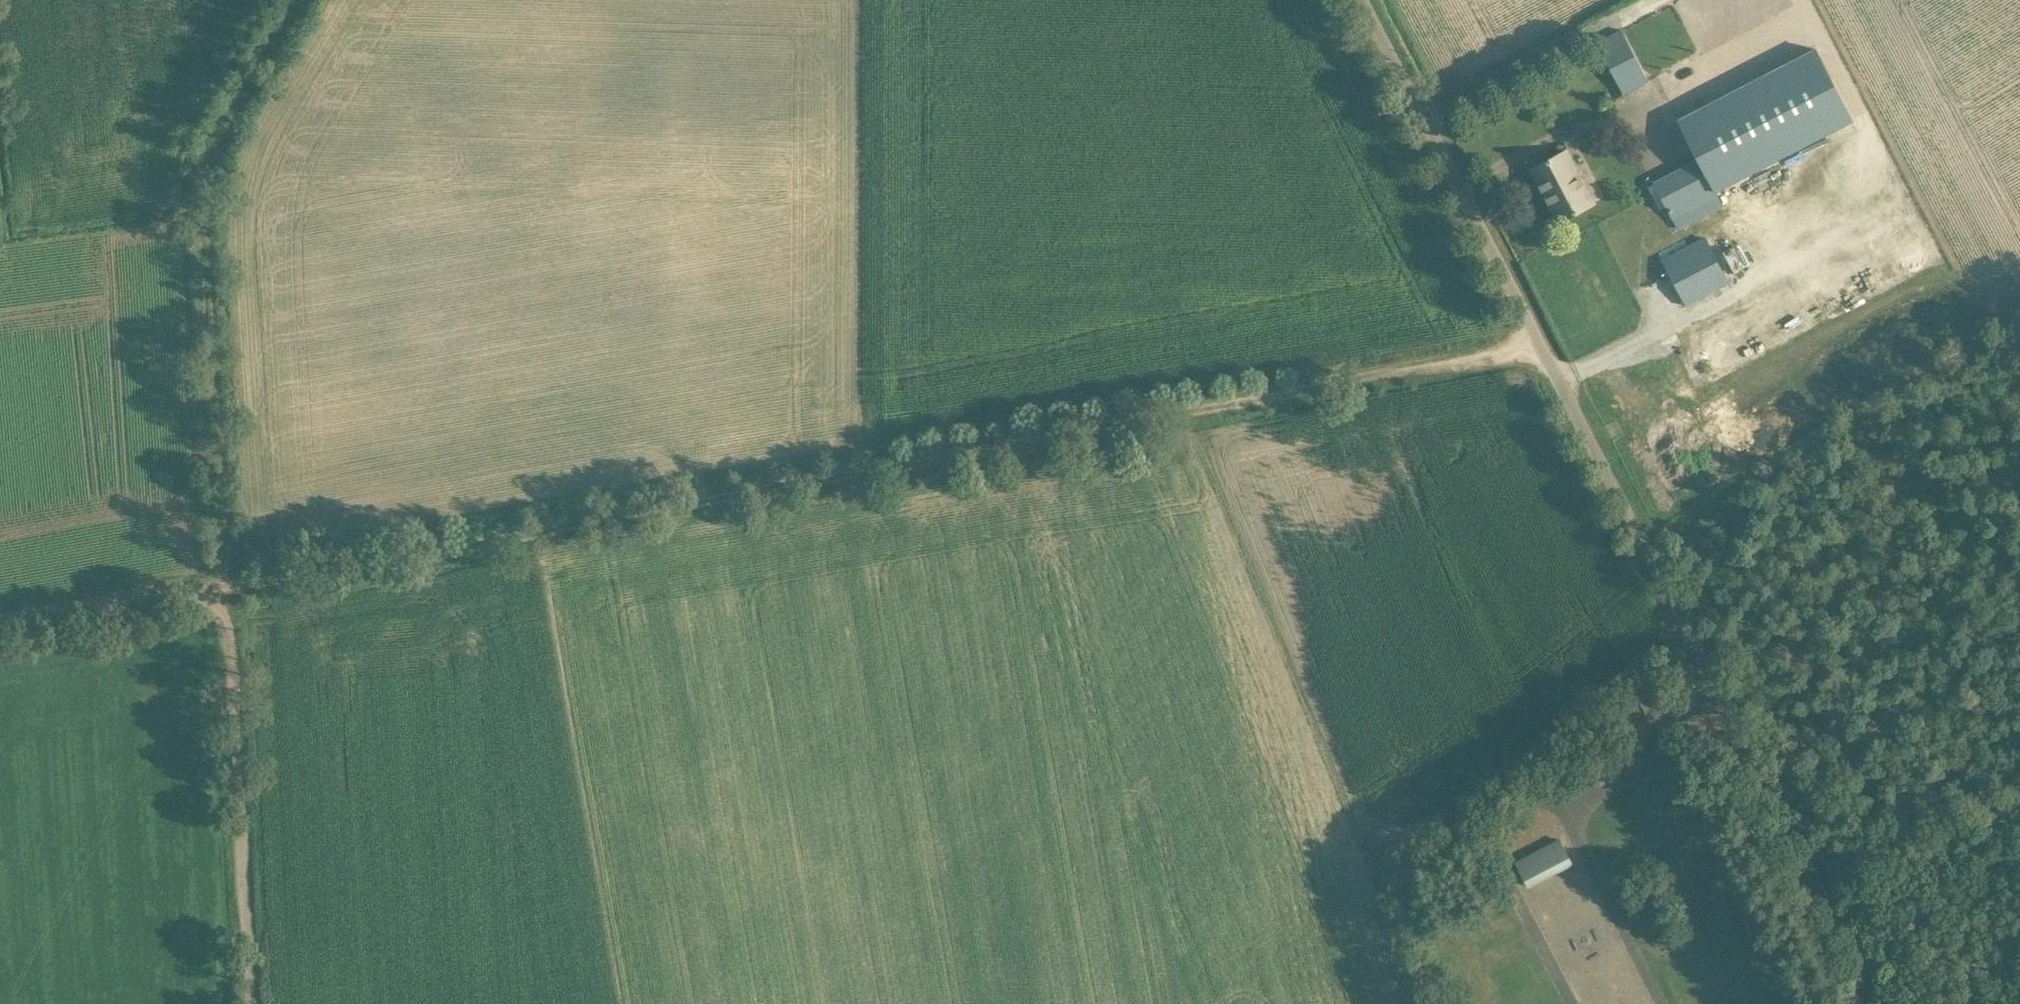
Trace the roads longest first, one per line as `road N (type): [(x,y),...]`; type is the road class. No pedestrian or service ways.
road 1 (track): [(1541,347),(220,586)]
road 2 (unclassified): [(1691,635),(1360,0)]
road 3 (track): [(292,0),(199,177),(220,586)]
road 4 (track): [(220,586),(251,1003)]
road 5 (track): [(1873,1003),(1691,635)]
road 6 (track): [(0,629),(220,586)]

